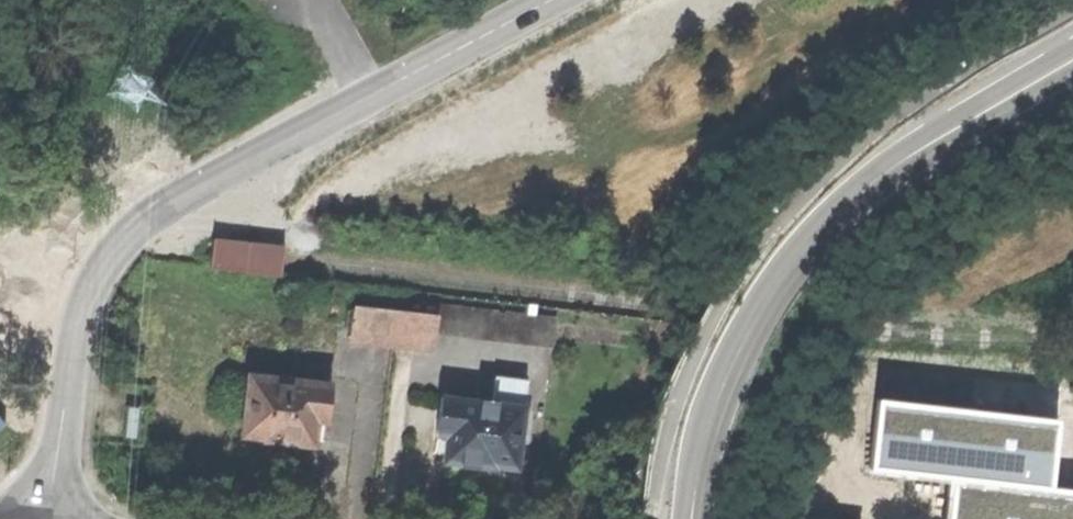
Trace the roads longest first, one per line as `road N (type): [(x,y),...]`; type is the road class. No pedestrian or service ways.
road 1 (residential): [(51,518),(87,300),(127,234),(185,194),(557,0)]
road 2 (secondary): [(1072,64),(871,181),(781,273),(736,350),(701,443),(689,518)]

